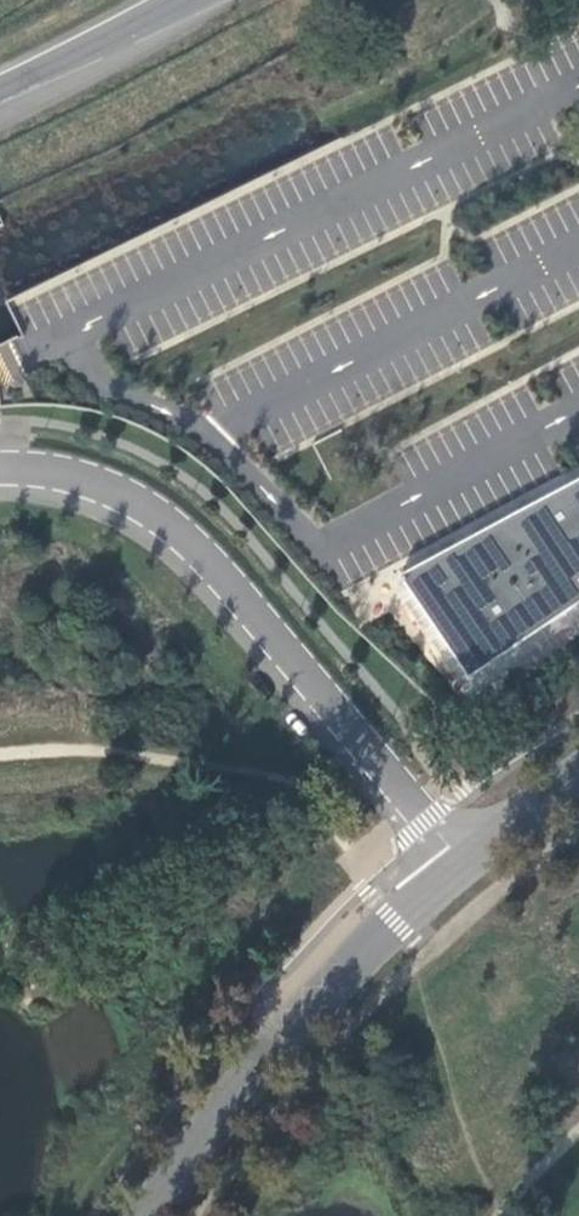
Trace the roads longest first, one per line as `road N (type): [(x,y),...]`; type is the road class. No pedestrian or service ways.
road 1 (unclassified): [(0,476),(34,475),(123,501),(187,542),(475,863)]
road 2 (tertiary): [(475,863),(307,1017),(152,1215)]
road 3 (trunk): [(0,87),(177,0)]
road 4 (tertiary): [(578,781),(475,863)]

